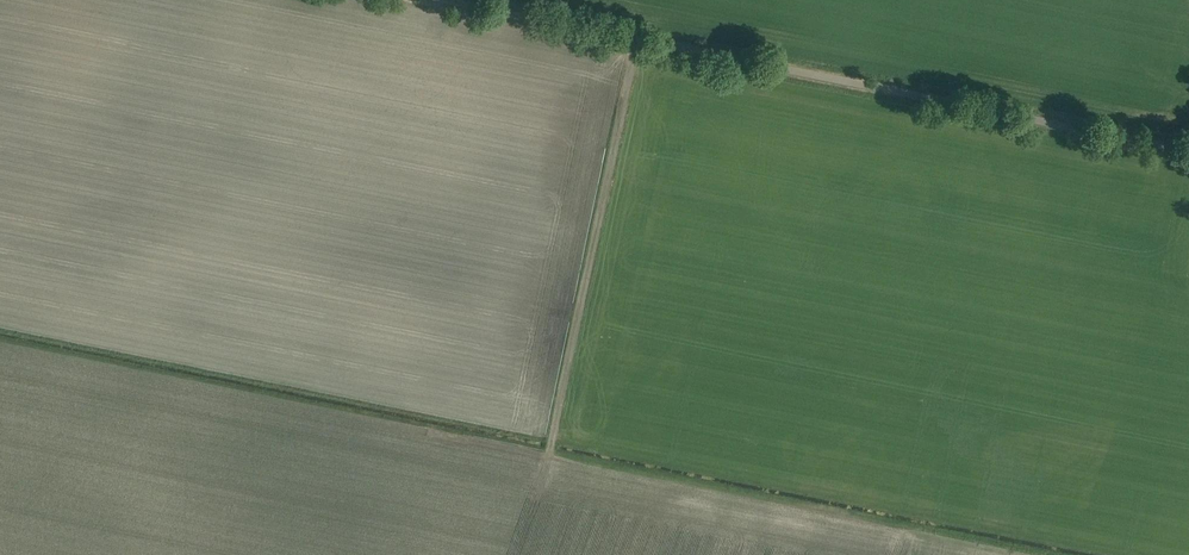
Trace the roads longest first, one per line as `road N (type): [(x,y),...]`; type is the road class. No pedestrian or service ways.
road 1 (track): [(1188,153),(447,0)]
road 2 (track): [(636,38),(552,437)]

